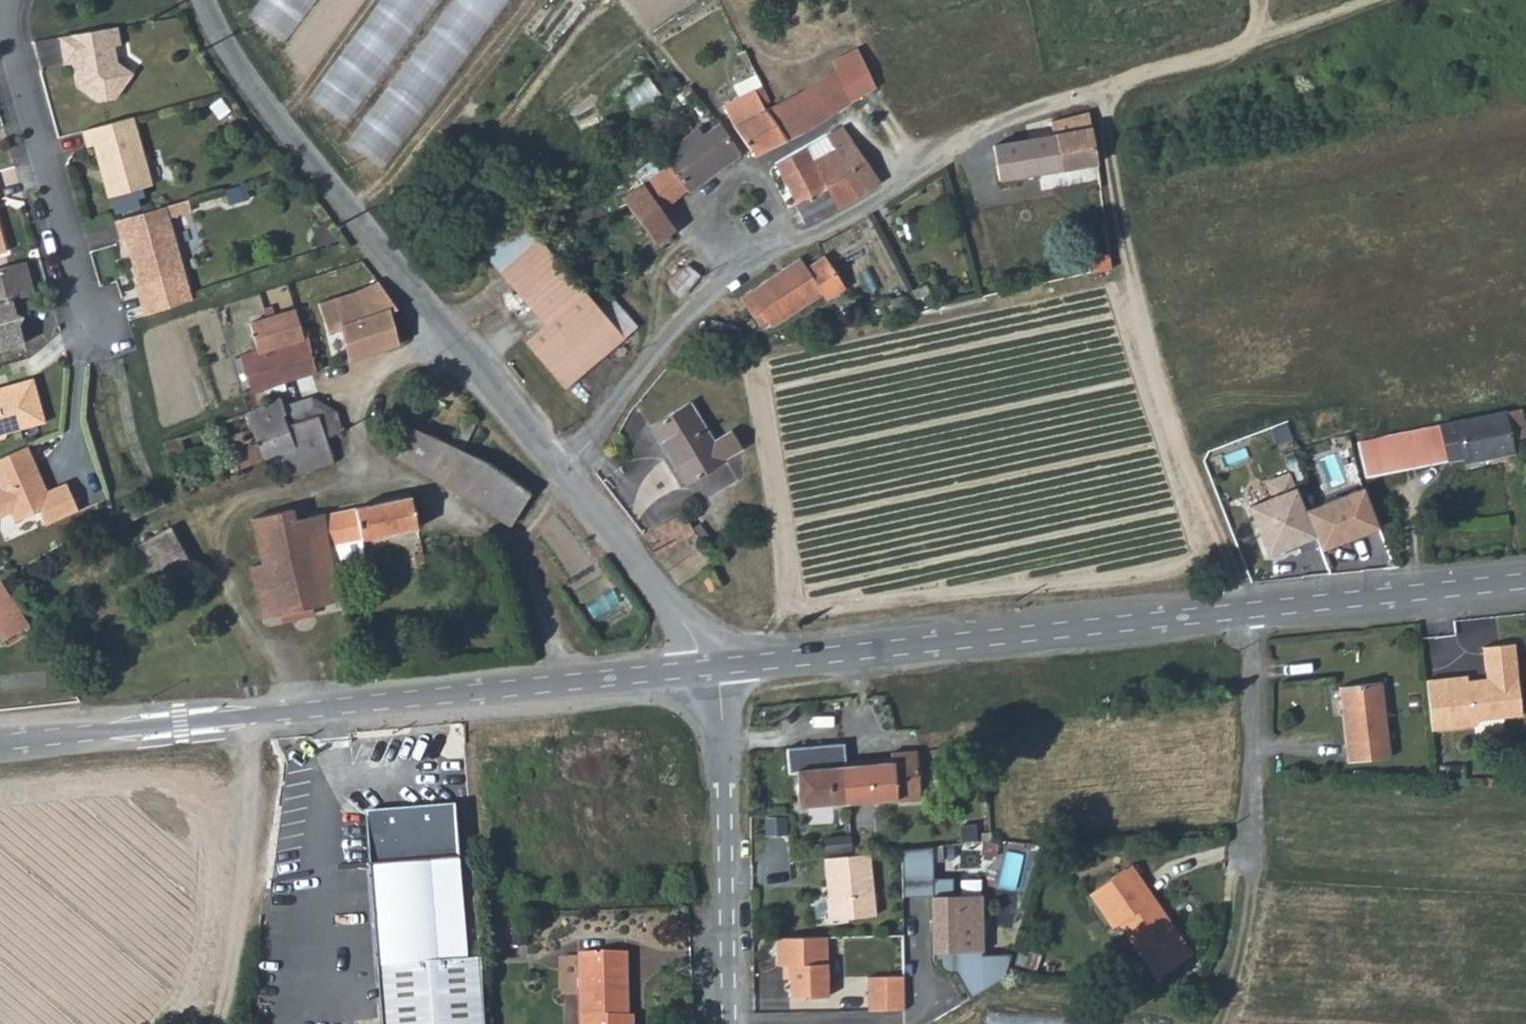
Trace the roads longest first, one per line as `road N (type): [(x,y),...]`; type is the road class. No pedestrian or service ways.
road 1 (tertiary): [(714,664),(1525,579)]
road 2 (tertiary): [(0,739),(714,664)]
road 3 (residential): [(1094,96),(978,130),(720,284),(650,359),(567,477)]
road 4 (residential): [(567,477),(239,69),(202,0)]
road 5 (track): [(1251,607),(1185,464),(1094,96)]
road 6 (track): [(1251,607),(1256,881),(1220,1023)]
road 7 (residential): [(731,1023),(714,664)]
road 8 (residential): [(5,0),(50,211),(92,333)]
road 9 (track): [(1380,0),(1094,96)]
road 10 (residential): [(714,664),(567,477)]

